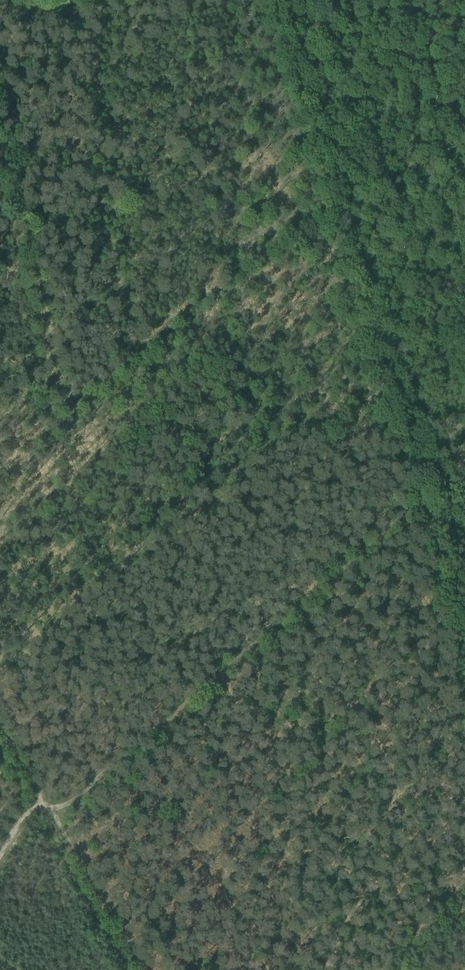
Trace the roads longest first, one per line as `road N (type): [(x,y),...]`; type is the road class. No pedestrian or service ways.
road 1 (track): [(422,505),(274,0)]
road 2 (track): [(59,820),(422,505)]
road 3 (track): [(146,969),(59,820)]
road 4 (track): [(464,641),(422,505)]

